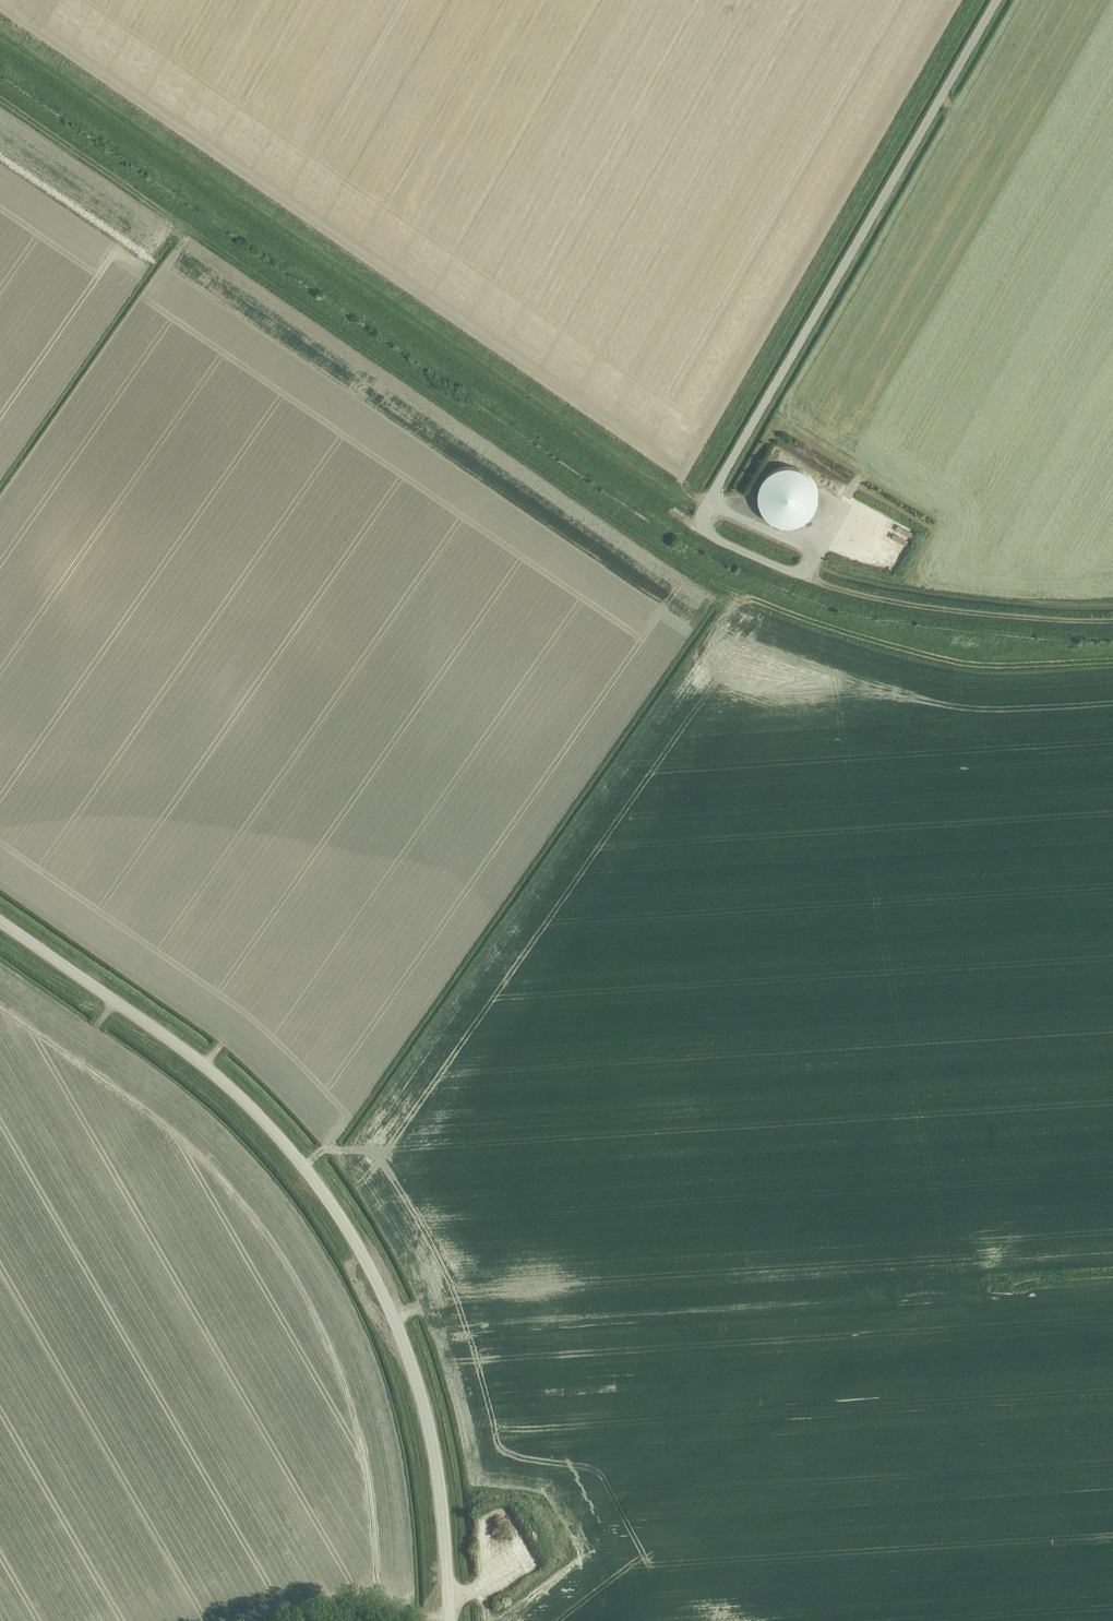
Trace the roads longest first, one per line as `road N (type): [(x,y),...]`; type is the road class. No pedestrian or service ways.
road 1 (unclassified): [(448,1620),(429,1410),(368,1263),(334,1208),(297,1159),(180,1043),(0,918)]
road 2 (unclassified): [(699,520),(1001,0)]
road 3 (track): [(699,520),(703,529),(835,586),(935,606),(1112,618)]

